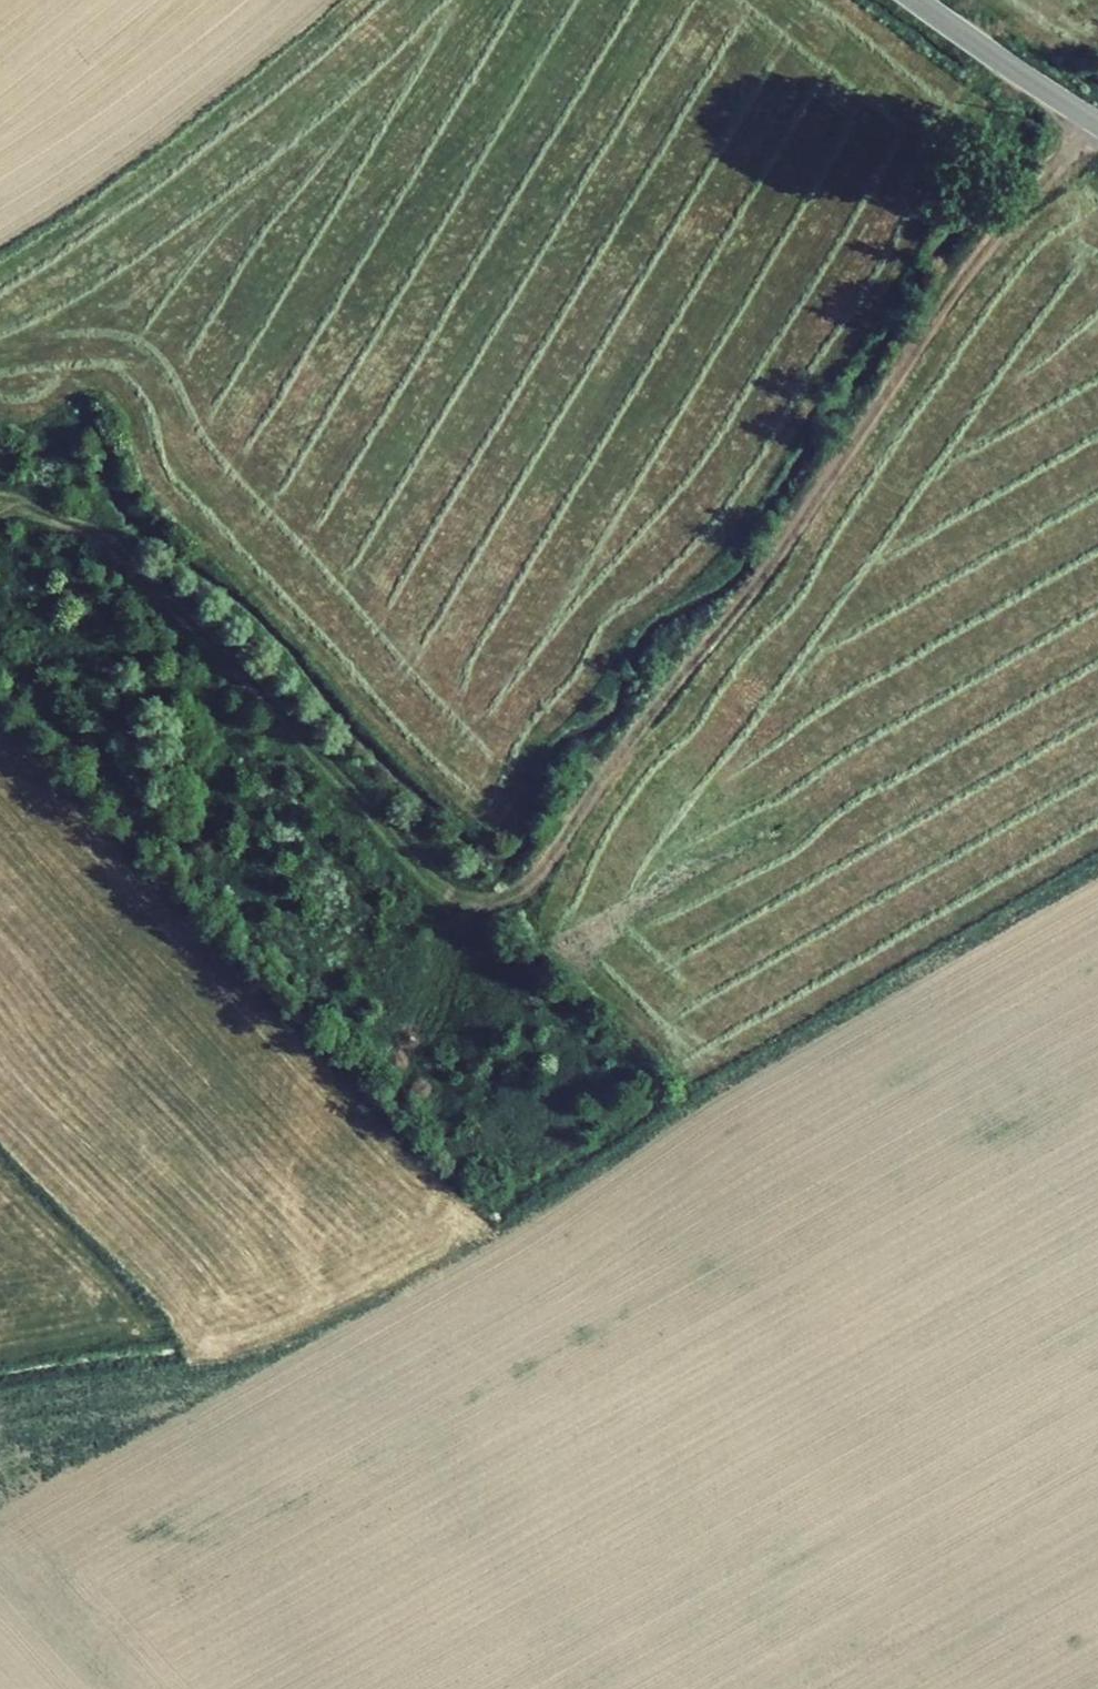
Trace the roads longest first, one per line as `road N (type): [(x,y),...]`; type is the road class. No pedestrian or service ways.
road 1 (tertiary): [(914,0),(1097,123)]

